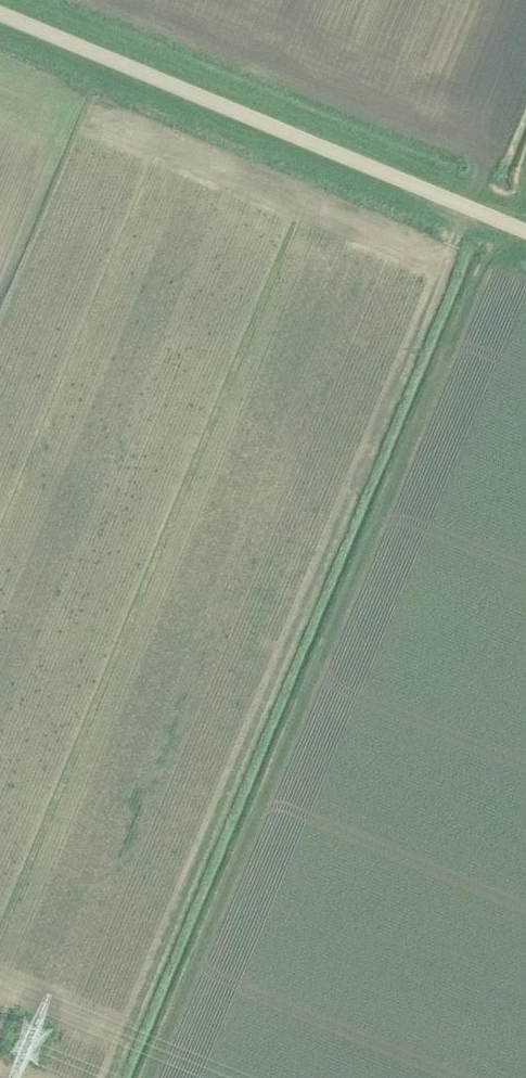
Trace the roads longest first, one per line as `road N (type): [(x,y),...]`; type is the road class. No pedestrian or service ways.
road 1 (unclassified): [(525,212),(19,0)]

